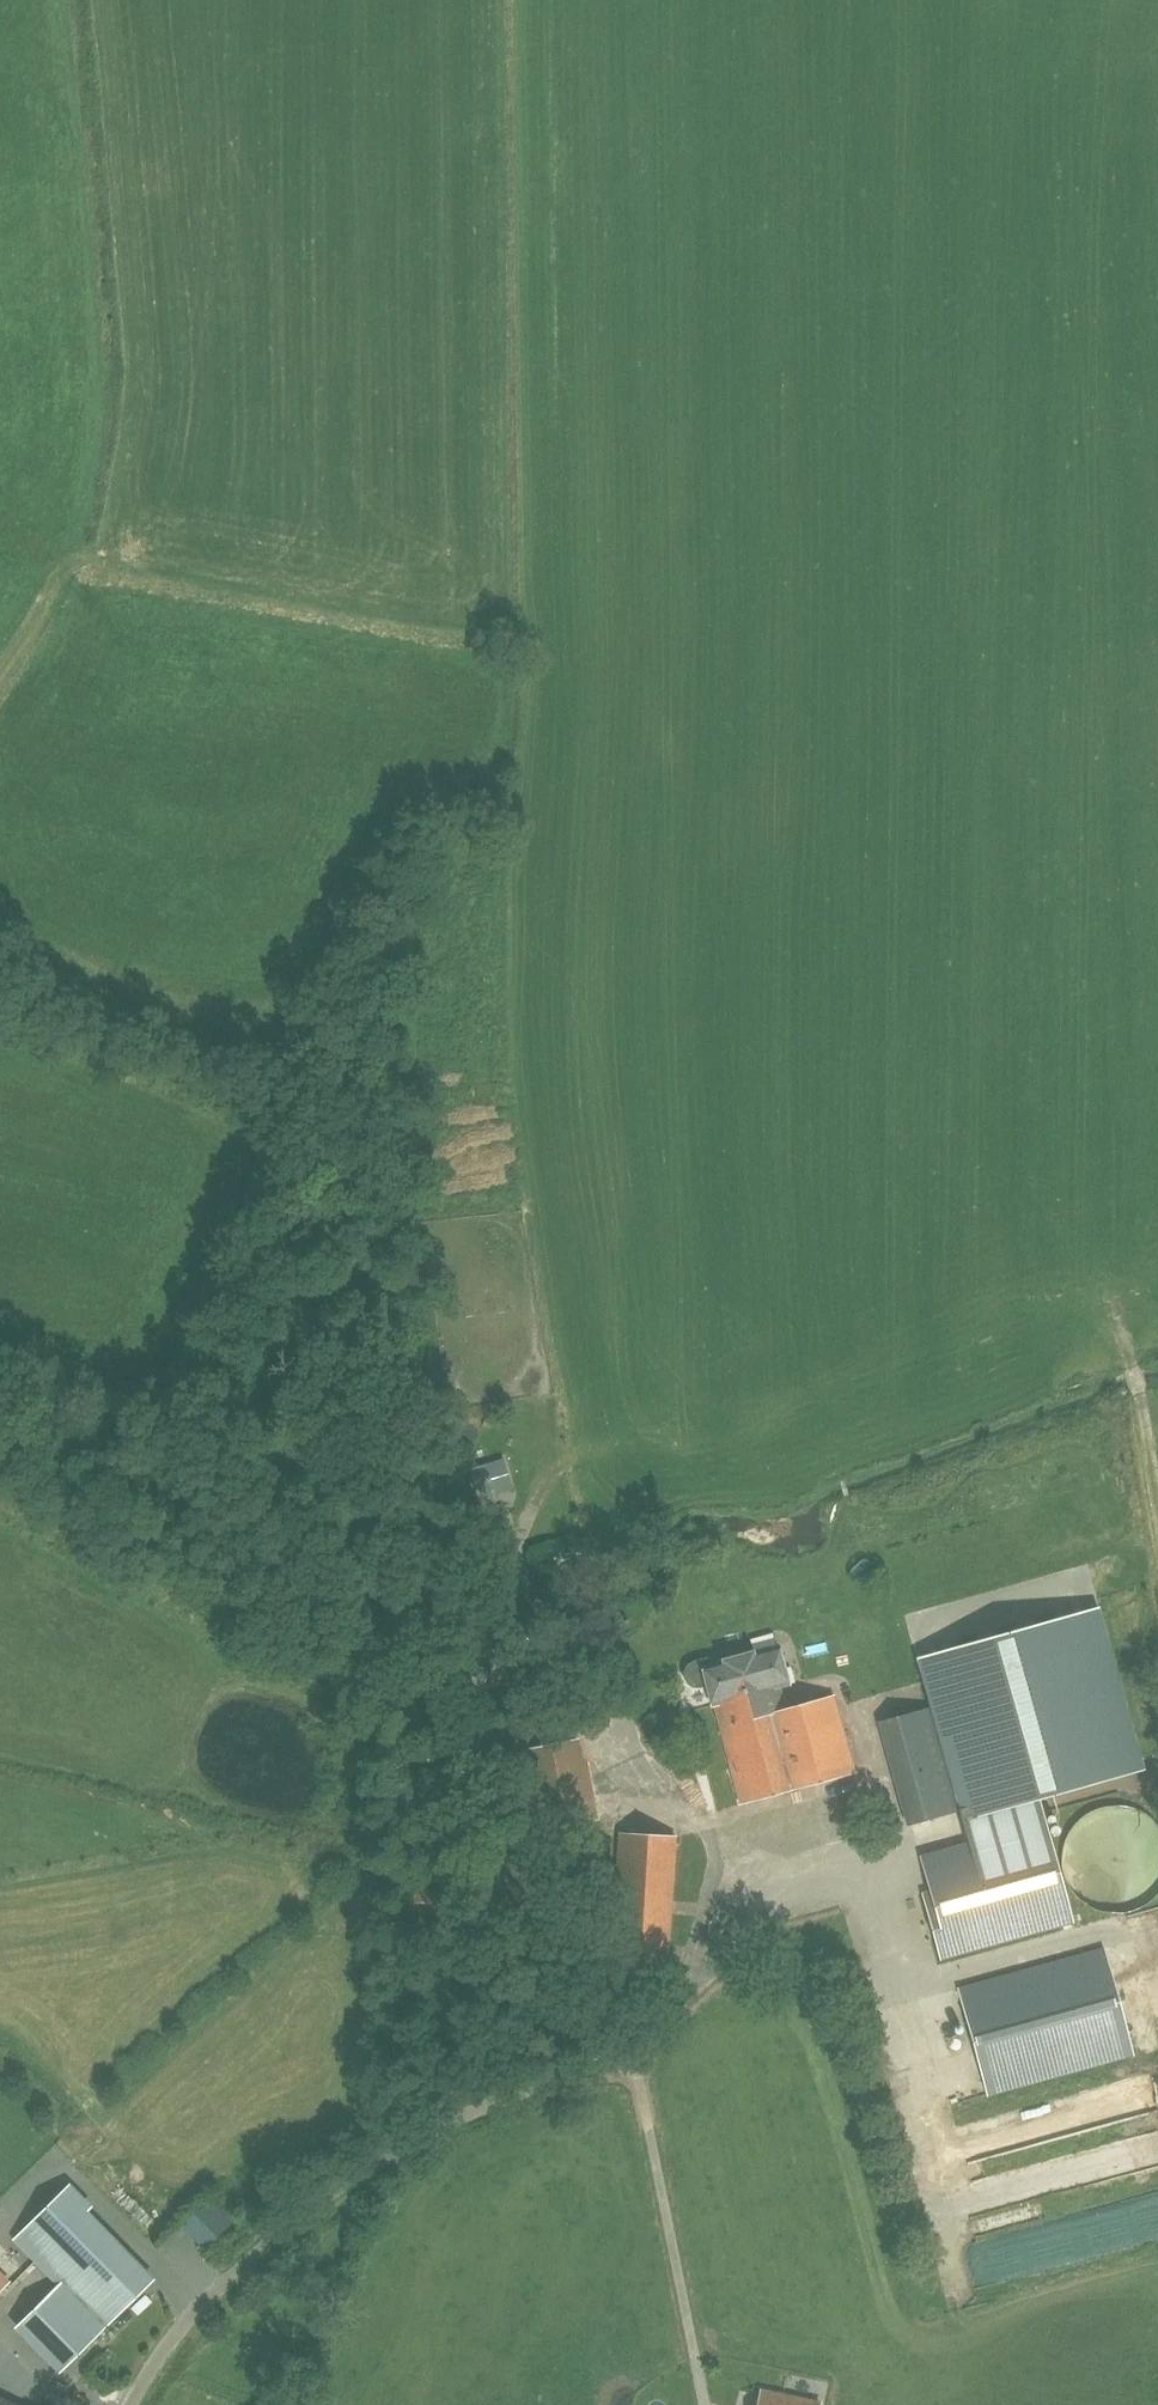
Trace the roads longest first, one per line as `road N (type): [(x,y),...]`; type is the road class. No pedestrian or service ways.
road 1 (residential): [(118,2404),(161,2318),(367,2163),(487,2104),(632,2048)]

